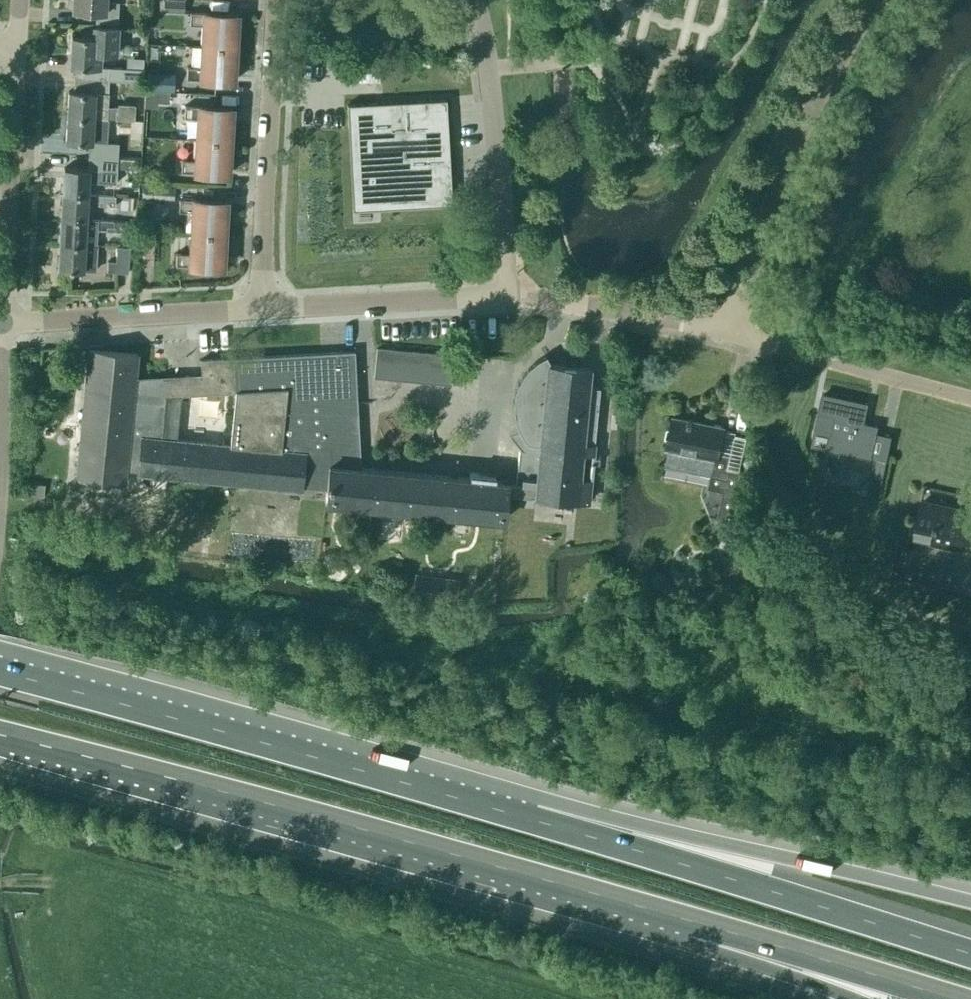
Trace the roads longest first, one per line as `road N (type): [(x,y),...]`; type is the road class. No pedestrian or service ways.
road 1 (motorway): [(0,735),(693,923)]
road 2 (motorway): [(534,822),(0,668)]
road 3 (motorway): [(970,957),(534,822)]
road 4 (motorway): [(970,901),(605,817),(534,822)]
road 5 (unclassified): [(727,333),(756,204),(867,0)]
road 6 (residential): [(262,309),(276,0)]
road 7 (residential): [(508,295),(489,69),(474,0)]
road 8 (unclassified): [(1,322),(17,48)]
road 9 (motorway): [(693,923),(953,998)]
road 10 (unclassified): [(1,322),(262,309)]
road 11 (residential): [(727,333),(970,398)]
road 12 (unclassified): [(262,309),(508,295)]
road 13 (unclassified): [(508,295),(727,333)]
road 14 (motorway): [(693,923),(774,972),(851,998)]

